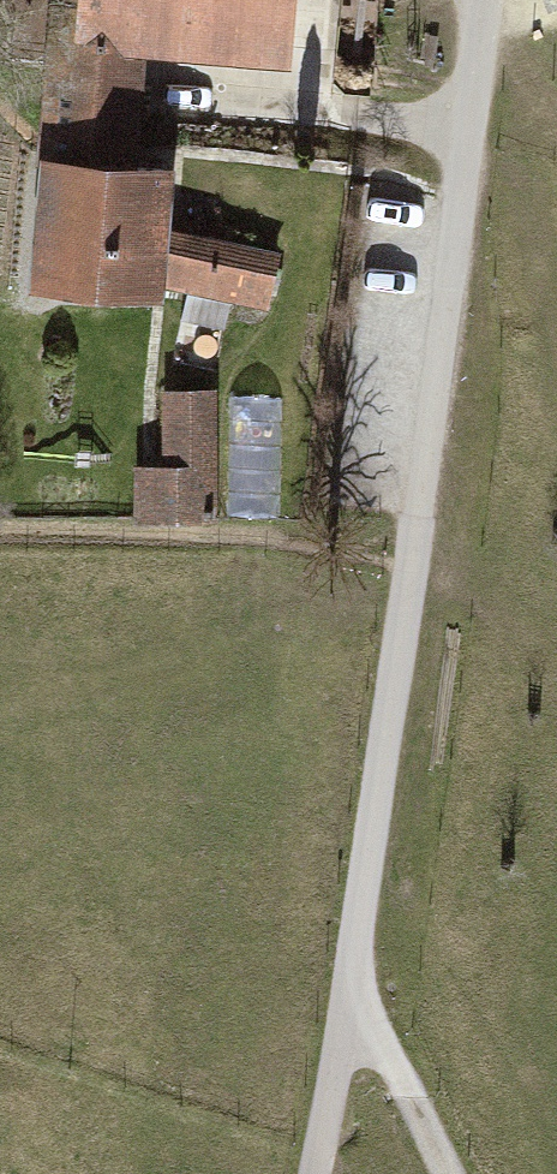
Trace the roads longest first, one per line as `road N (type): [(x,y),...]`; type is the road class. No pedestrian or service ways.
road 1 (track): [(444,332),(359,980),(319,1173)]
road 2 (residential): [(488,0),(444,332)]
road 3 (track): [(359,980),(446,1173)]

